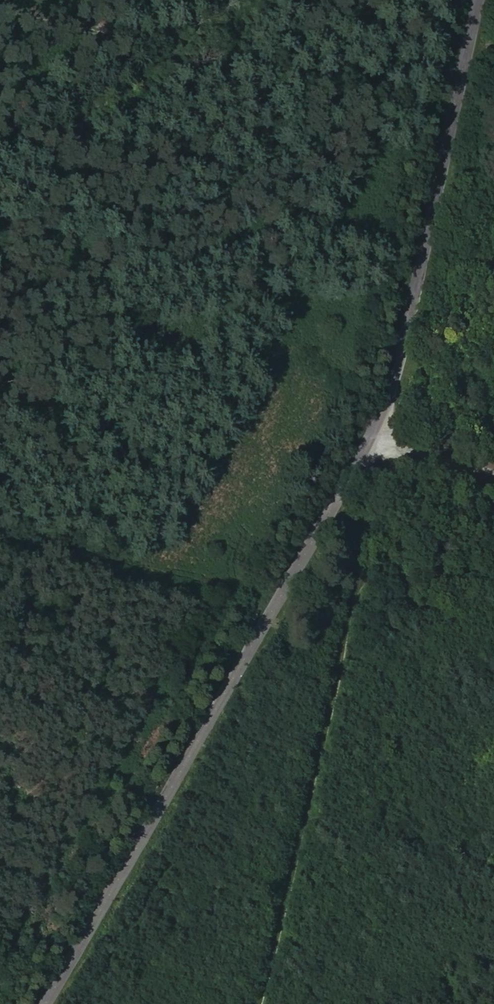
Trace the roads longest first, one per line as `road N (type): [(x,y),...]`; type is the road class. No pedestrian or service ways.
road 1 (tertiary): [(480,0),(382,453),(267,615),(40,1003)]
road 2 (track): [(257,1003),(382,453)]
road 3 (track): [(267,615),(0,549)]

